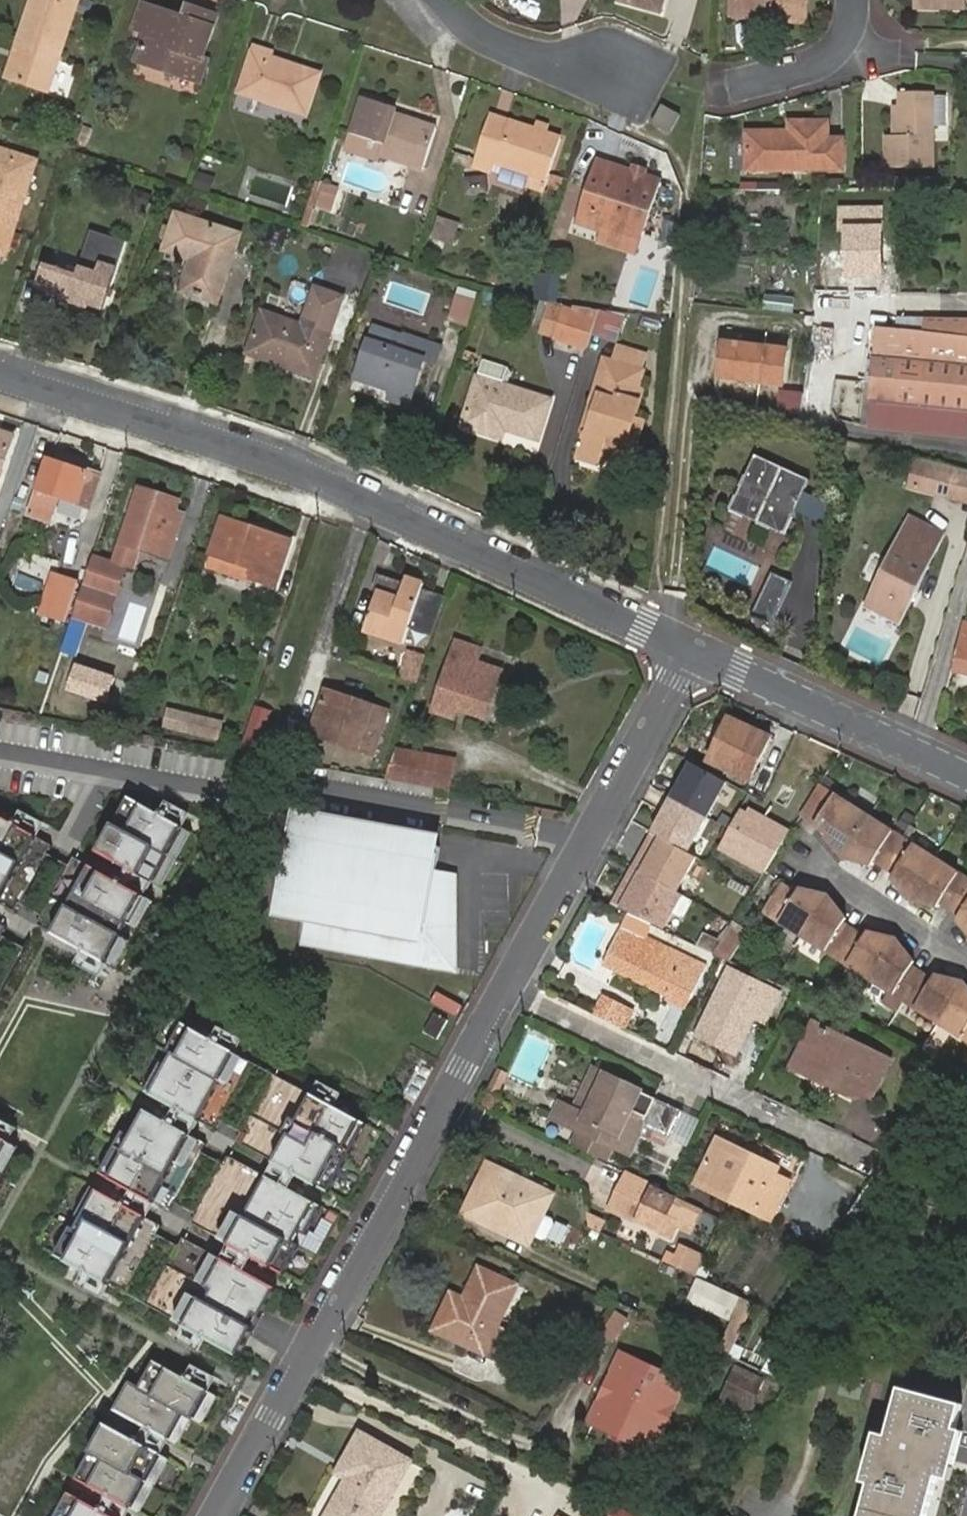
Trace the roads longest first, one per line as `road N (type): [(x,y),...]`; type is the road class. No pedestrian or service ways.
road 1 (residential): [(691,648),(217,1515)]
road 2 (tertiary): [(691,648),(302,467),(0,368)]
road 3 (tertiary): [(966,770),(691,648)]
road 4 (residential): [(443,0),(470,32),(563,66),(617,67)]
road 5 (residential): [(811,864),(966,962)]
road 6 (residential): [(853,0),(837,55),(748,90)]

